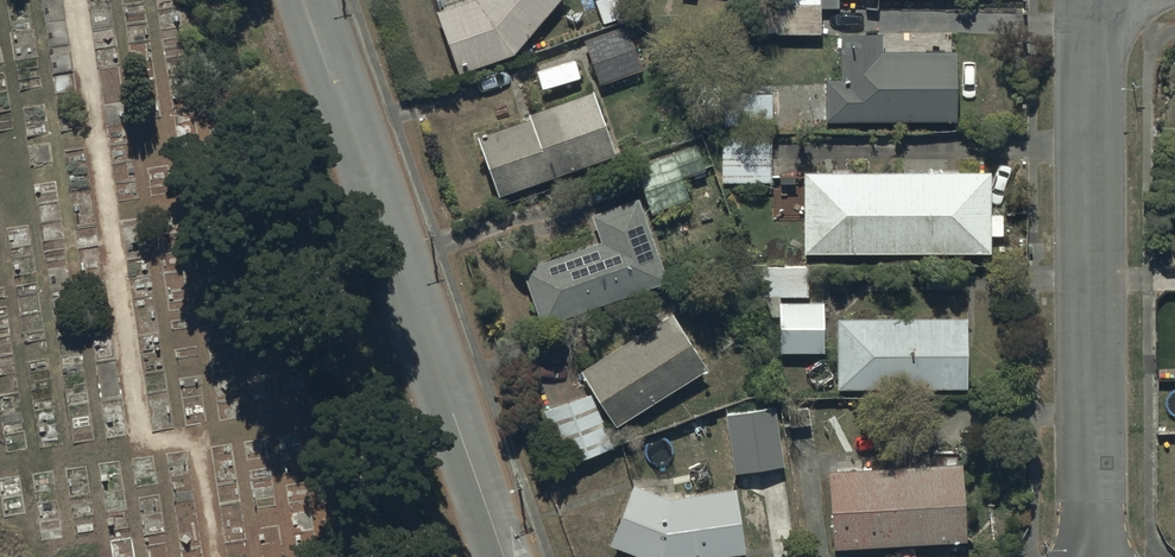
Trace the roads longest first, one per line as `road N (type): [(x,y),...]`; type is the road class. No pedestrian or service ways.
road 1 (residential): [(307,0),(504,556)]
road 2 (residential): [(1088,556),(1096,0)]

